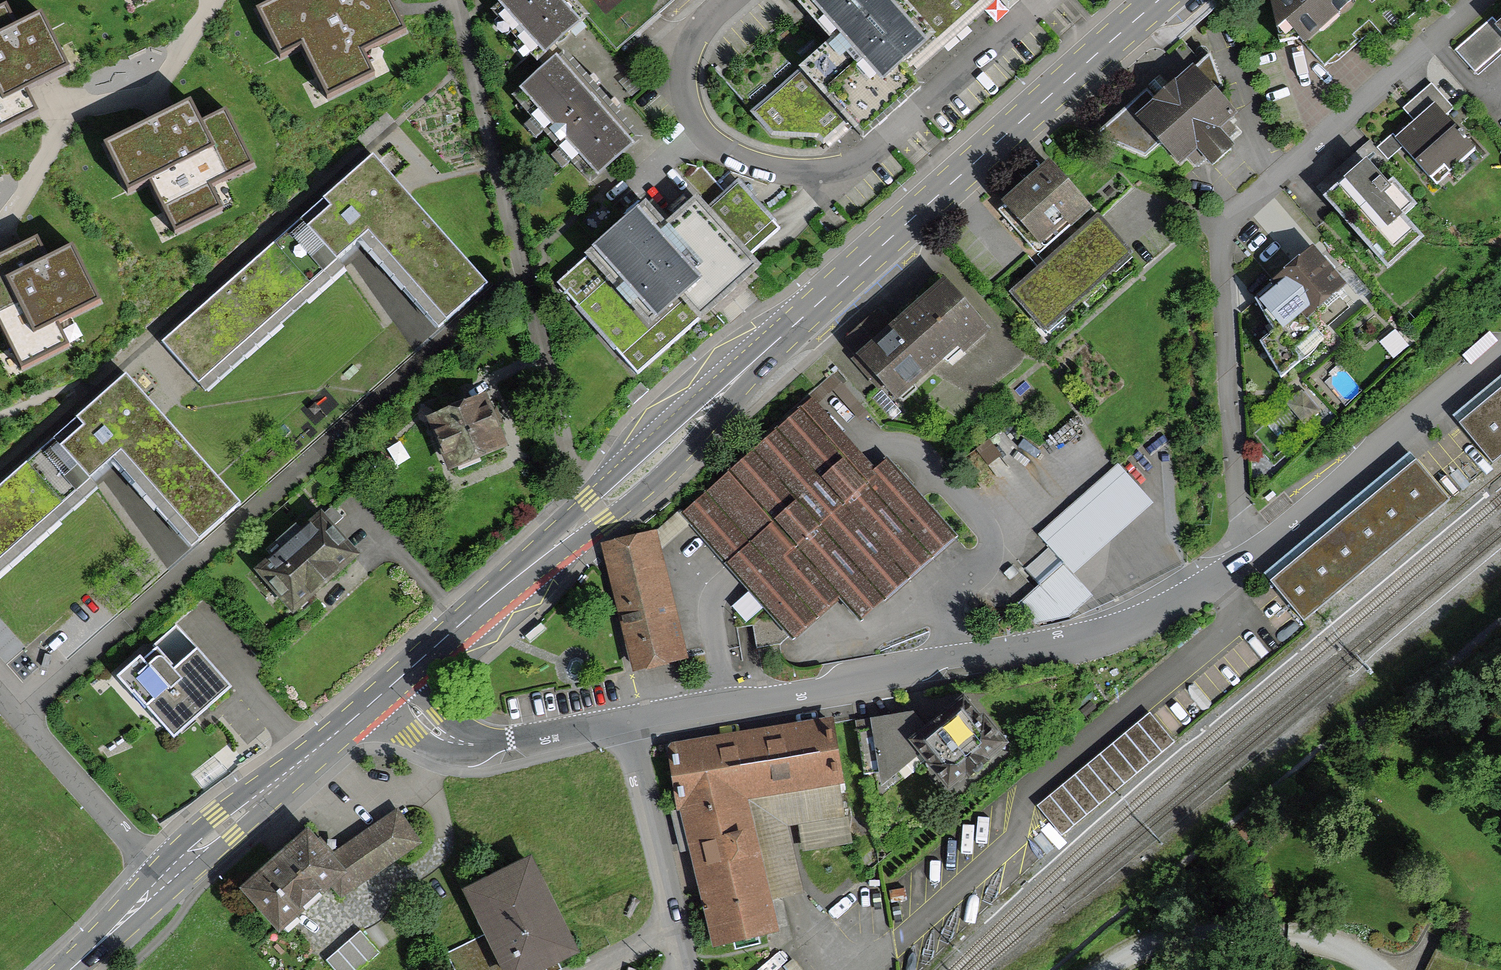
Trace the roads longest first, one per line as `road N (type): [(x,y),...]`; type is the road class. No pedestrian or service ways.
road 1 (primary): [(1163,0),(393,684)]
road 2 (residential): [(1500,352),(1272,545),(1126,626),(1051,649),(917,665),(836,689),(627,722)]
road 3 (residential): [(721,0),(685,49),(687,103),(732,153),(795,170),(835,169),(877,152),(1045,0)]
road 4 (primary): [(393,684),(64,969)]
road 5 (residential): [(1219,216),(1469,0)]
road 6 (residential): [(1108,969),(1182,936),(1230,932),(1321,943),(1375,969)]
road 7 (residential): [(627,722),(471,743),(426,722),(393,684)]
road 8 (residential): [(683,969),(627,722)]

